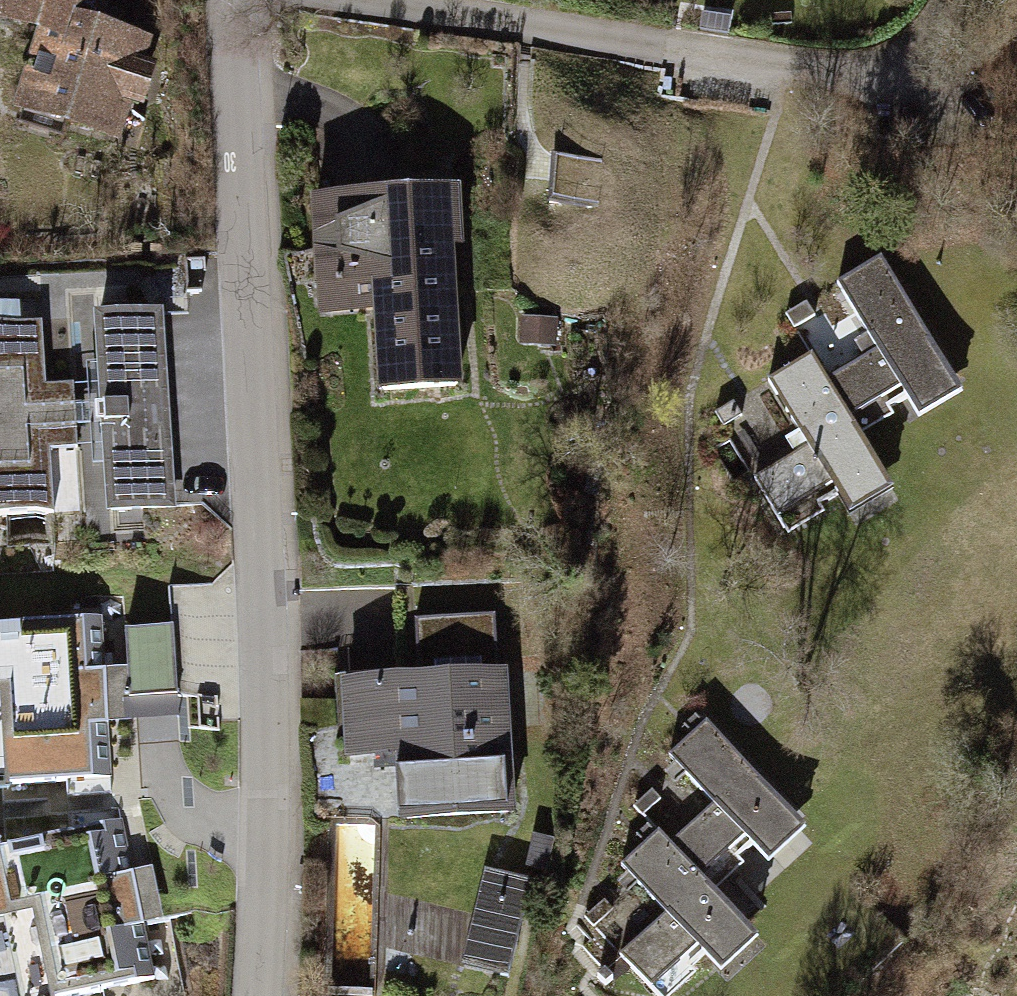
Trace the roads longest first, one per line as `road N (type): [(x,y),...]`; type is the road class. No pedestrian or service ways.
road 1 (residential): [(259,995),(262,588),(230,0)]

